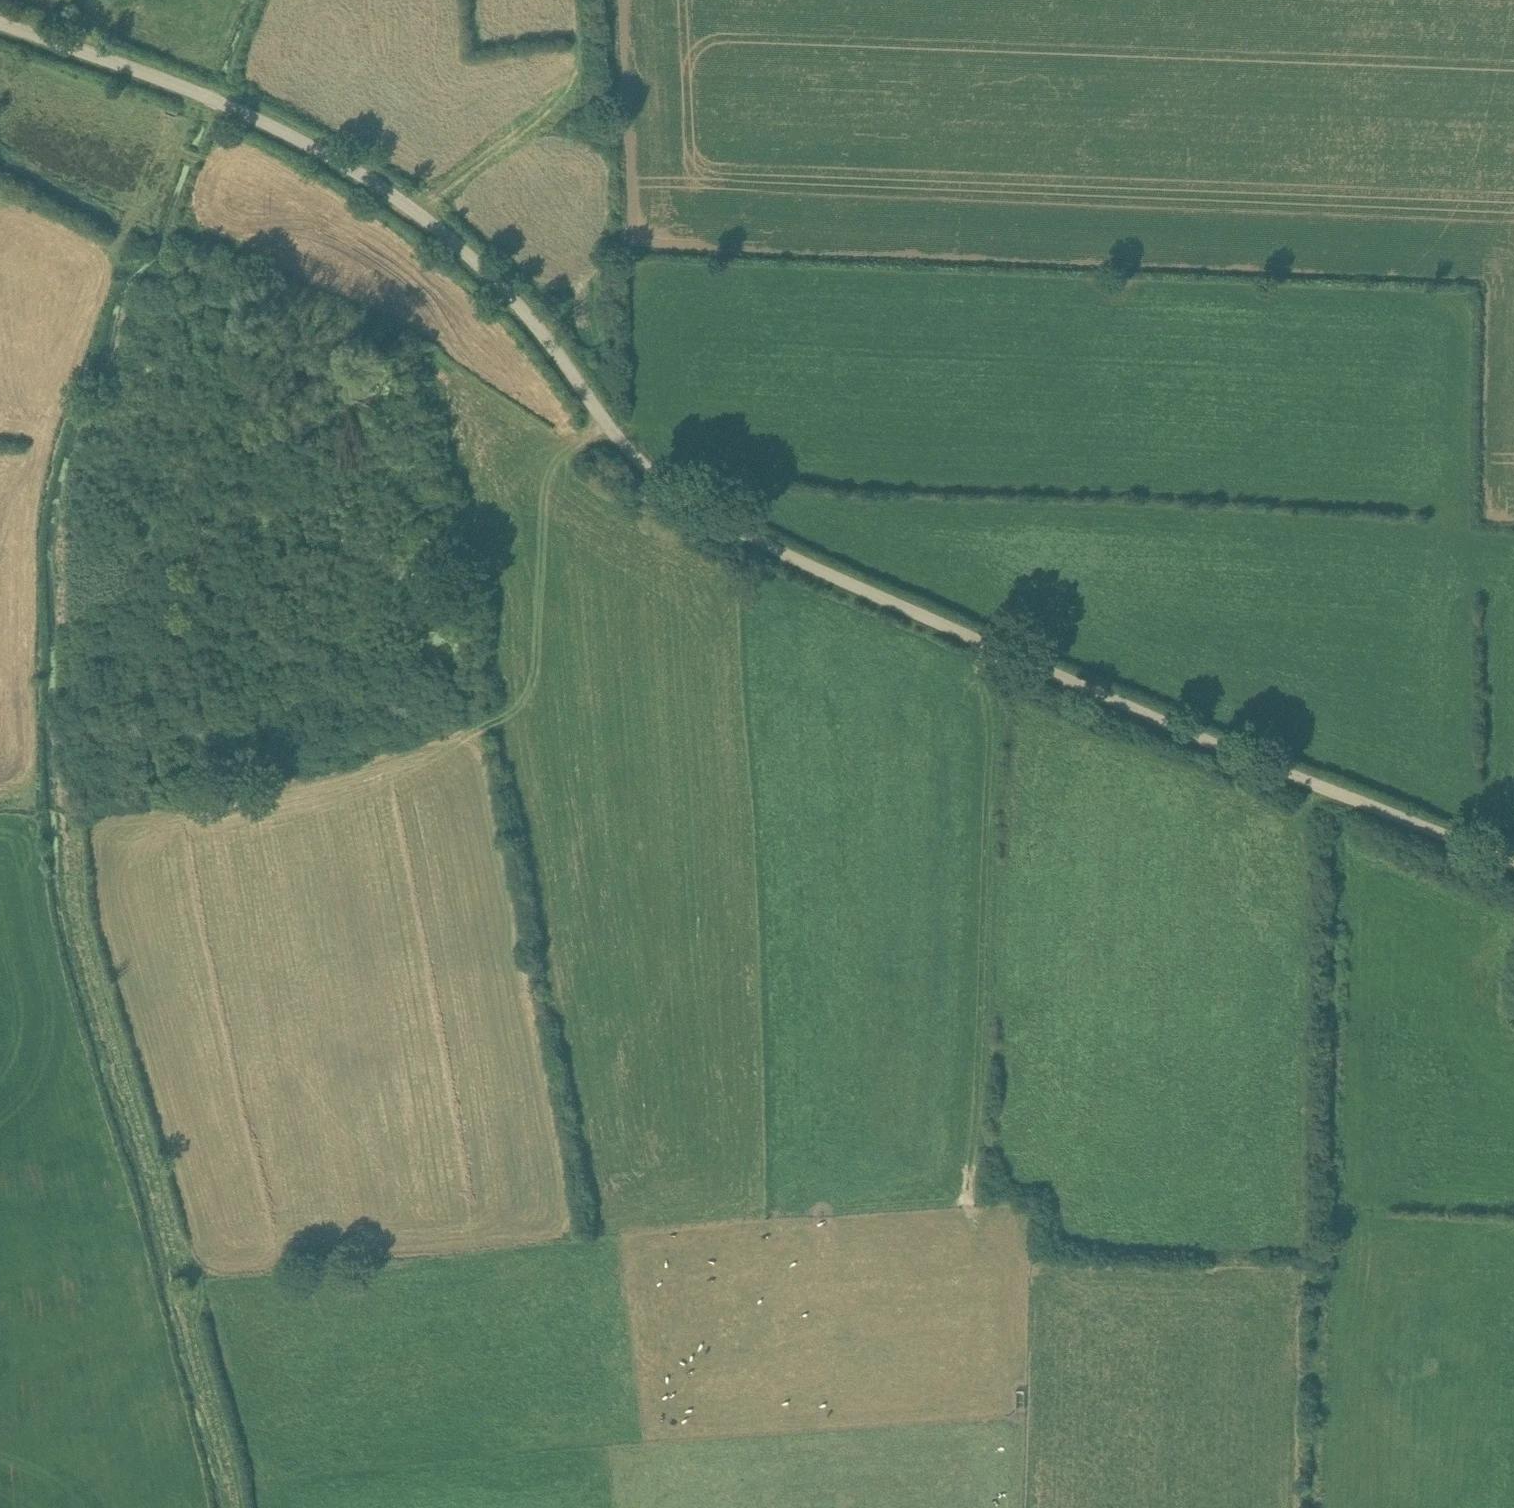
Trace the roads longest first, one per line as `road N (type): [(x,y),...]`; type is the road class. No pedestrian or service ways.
road 1 (unclassified): [(0,24),(210,99),(364,177),(483,268),(547,338),(612,432),(701,509),(1000,651),(1513,864)]

